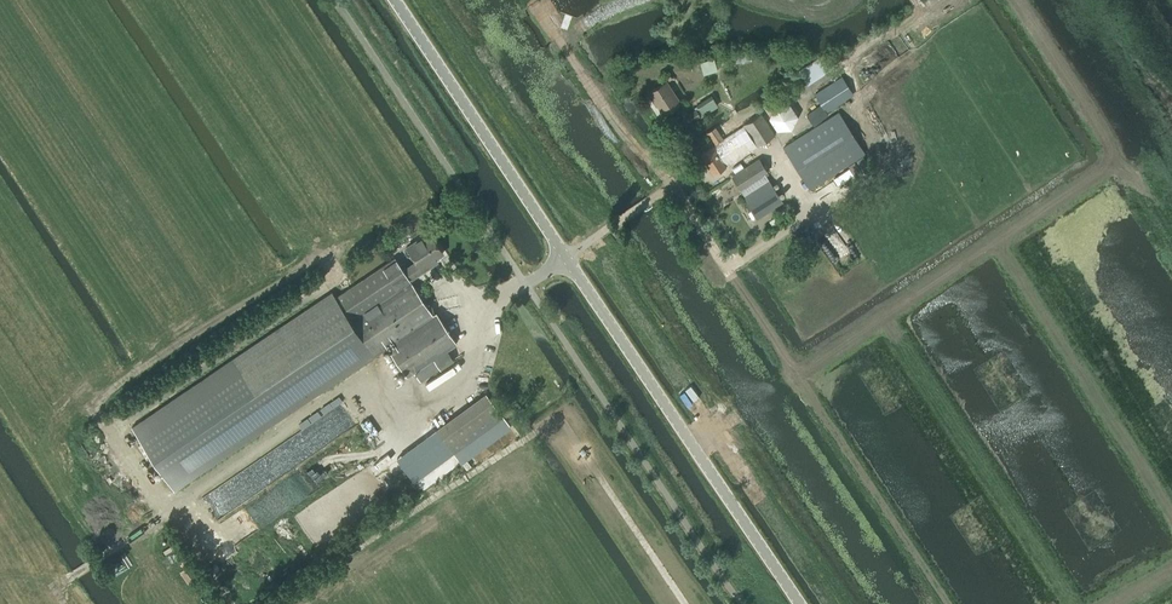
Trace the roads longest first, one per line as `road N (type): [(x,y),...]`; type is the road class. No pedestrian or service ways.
road 1 (tertiary): [(394,0),(799,603)]
road 2 (track): [(486,302),(462,373),(423,399),(335,393),(57,586),(64,603)]
road 3 (track): [(275,603),(560,418),(684,603)]
road 4 (track): [(887,165),(729,266),(673,186)]

